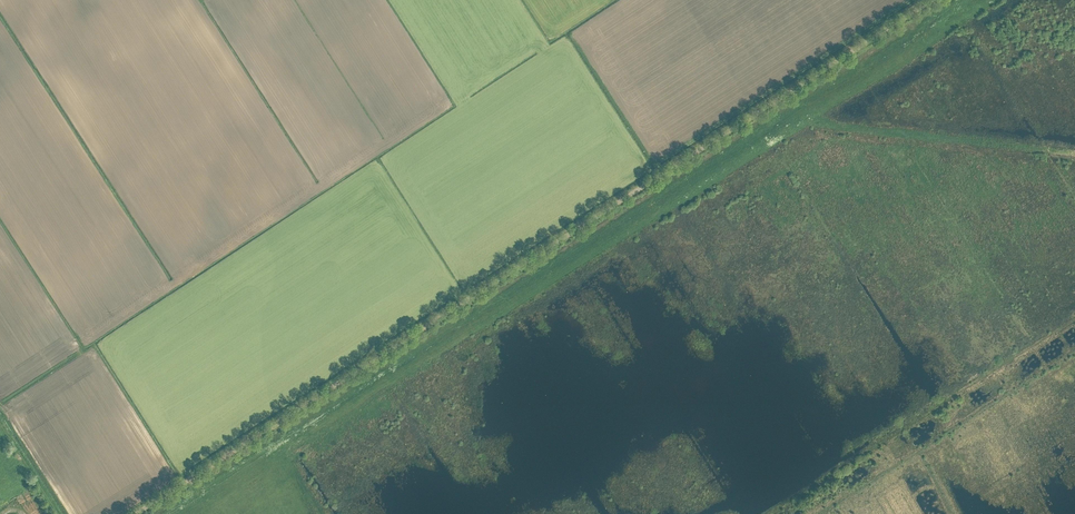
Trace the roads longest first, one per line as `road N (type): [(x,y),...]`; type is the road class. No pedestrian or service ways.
road 1 (unclassified): [(135,513),(931,0)]

